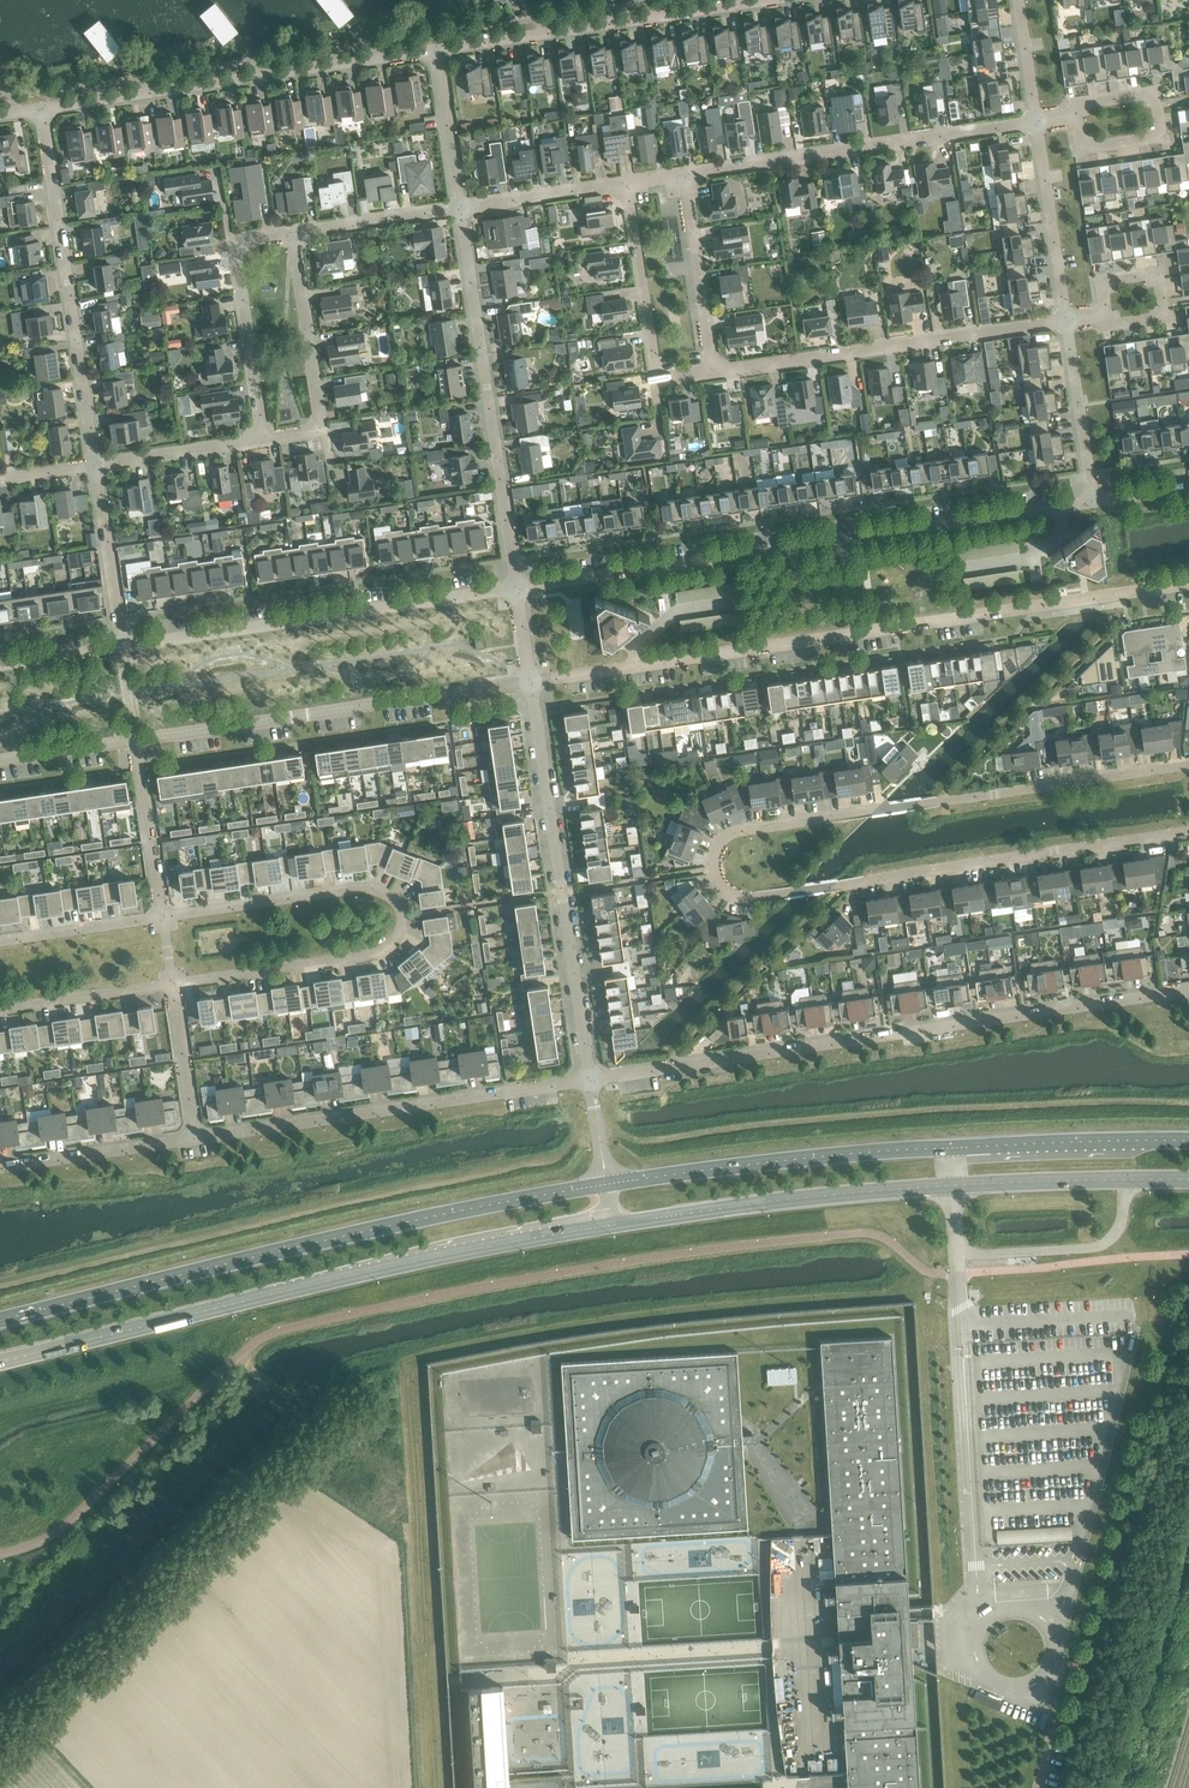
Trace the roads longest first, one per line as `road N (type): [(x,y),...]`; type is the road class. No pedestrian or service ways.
road 1 (residential): [(1188,763),(734,831),(715,847),(714,871),(720,889),(738,897),(1188,830)]
road 2 (residential): [(529,683),(1188,585)]
road 3 (secondary): [(0,1362),(484,1243),(611,1223)]
road 4 (secondary): [(605,1185),(348,1234),(0,1320)]
road 5 (residential): [(588,1080),(1188,989)]
road 6 (residential): [(513,587),(1090,499)]
road 7 (residential): [(161,917),(368,886),(391,898),(402,916),(398,935),(379,952),(171,986)]
road 8 (tertiary): [(588,1080),(529,683)]
road 9 (tertiary): [(133,742),(529,683)]
road 10 (residential): [(192,1138),(588,1080)]
road 11 (residential): [(118,643),(513,587)]
road 12 (residential): [(39,109),(433,51)]
road 13 (residential): [(513,587),(459,206)]
road 14 (unclassified): [(957,1255),(978,1622)]
road 15 (residential): [(93,465),(39,109)]
road 16 (residential): [(681,174),(1035,123)]
road 17 (residential): [(717,372),(1064,321)]
road 18 (residential): [(433,51),(776,0)]
road 19 (secondary): [(947,1146),(605,1185)]
road 20 (secondary): [(611,1223),(949,1184)]
road 21 (residential): [(624,181),(653,384),(717,372)]
road 22 (residential): [(259,438),(231,243),(295,234)]
road 23 (residential): [(259,438),(321,430),(295,234)]
road 24 (secondary): [(1188,1140),(947,1146)]
road 25 (residential): [(1079,150),(1159,136),(1151,90),(1071,104),(1074,116)]
road 26 (unclassified): [(957,1255),(1099,1248),(1119,1229),(1128,1180)]
road 27 (residential): [(717,372),(681,174)]
road 28 (residential): [(1035,123),(1064,321)]
road 29 (residential): [(0,1166),(192,1138)]
road 30 (unclassified): [(978,1622),(969,1647),(977,1673),(1012,1691),(1037,1683),(1054,1659),(1043,1617)]
road 31 (residential): [(1064,321),(1090,499)]
road 32 (residential): [(118,643),(93,465)]
road 33 (secondary): [(949,1184),(1128,1180)]
road 34 (residential): [(161,917),(133,742)]
road 35 (residential): [(171,986),(0,1009)]
road 36 (residential): [(93,465),(259,438)]
road 37 (residential): [(459,206),(624,181)]
road 38 (residential): [(295,234),(459,206)]
road 39 (residential): [(0,941),(161,917)]
road 40 (residential): [(459,206),(433,51)]
road 41 (residential): [(192,1138),(171,986)]
road 42 (tertiary): [(0,762),(133,742)]
road 43 (residential): [(1018,0),(1035,123)]

